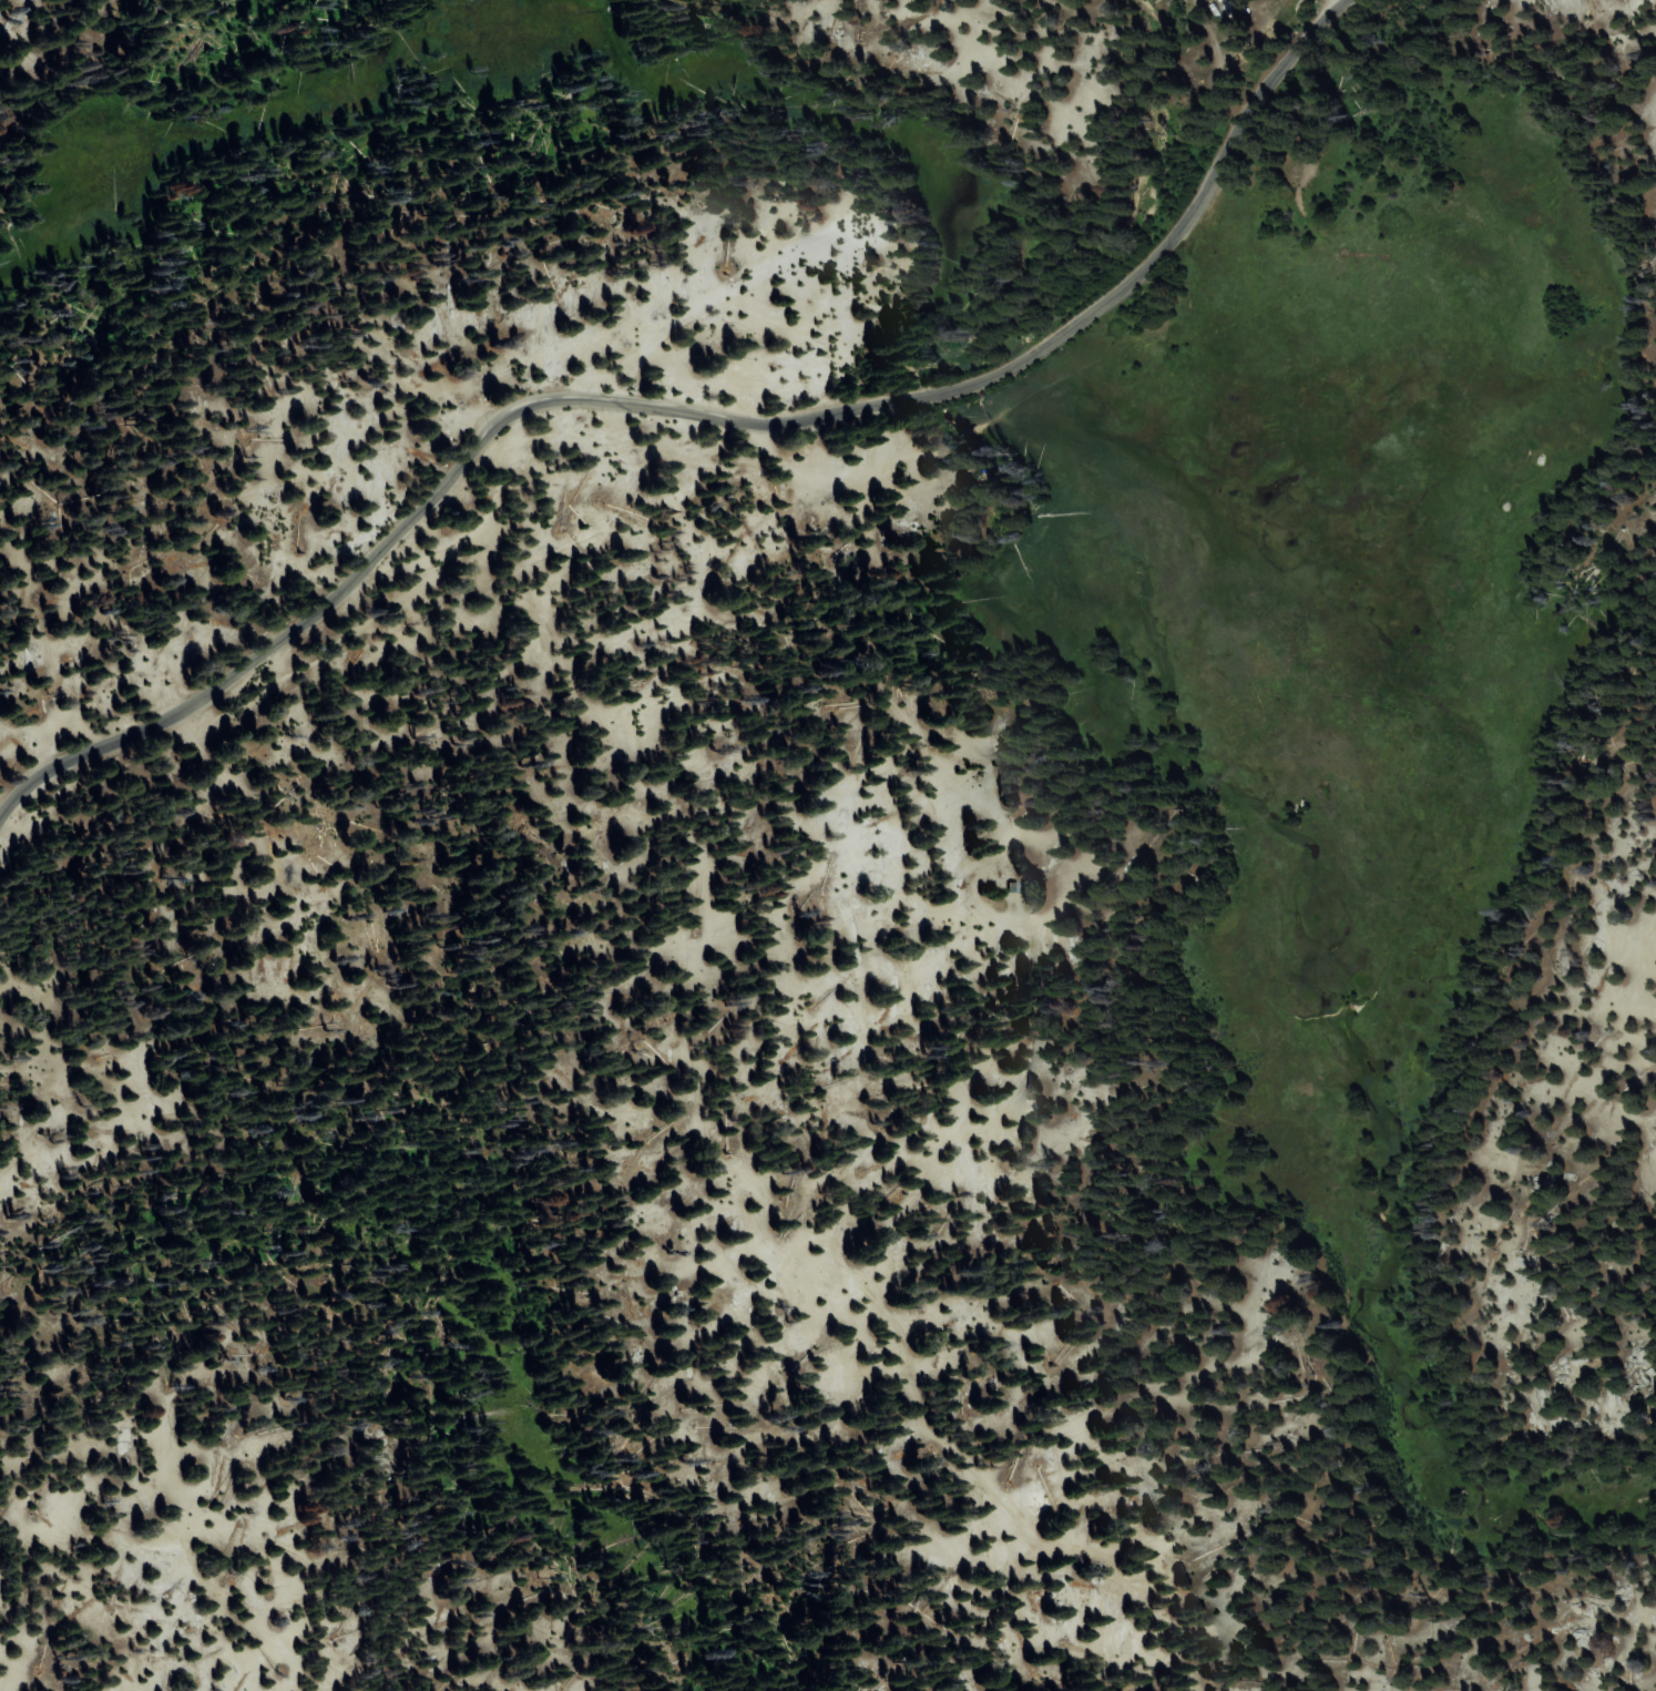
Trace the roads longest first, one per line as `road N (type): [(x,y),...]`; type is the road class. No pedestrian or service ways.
road 1 (residential): [(1346,0),(1270,81),(1213,182),(1138,281),(983,385),(777,426),(594,403),(536,406),(492,434),(350,581),(222,692),(42,774),(0,819)]

